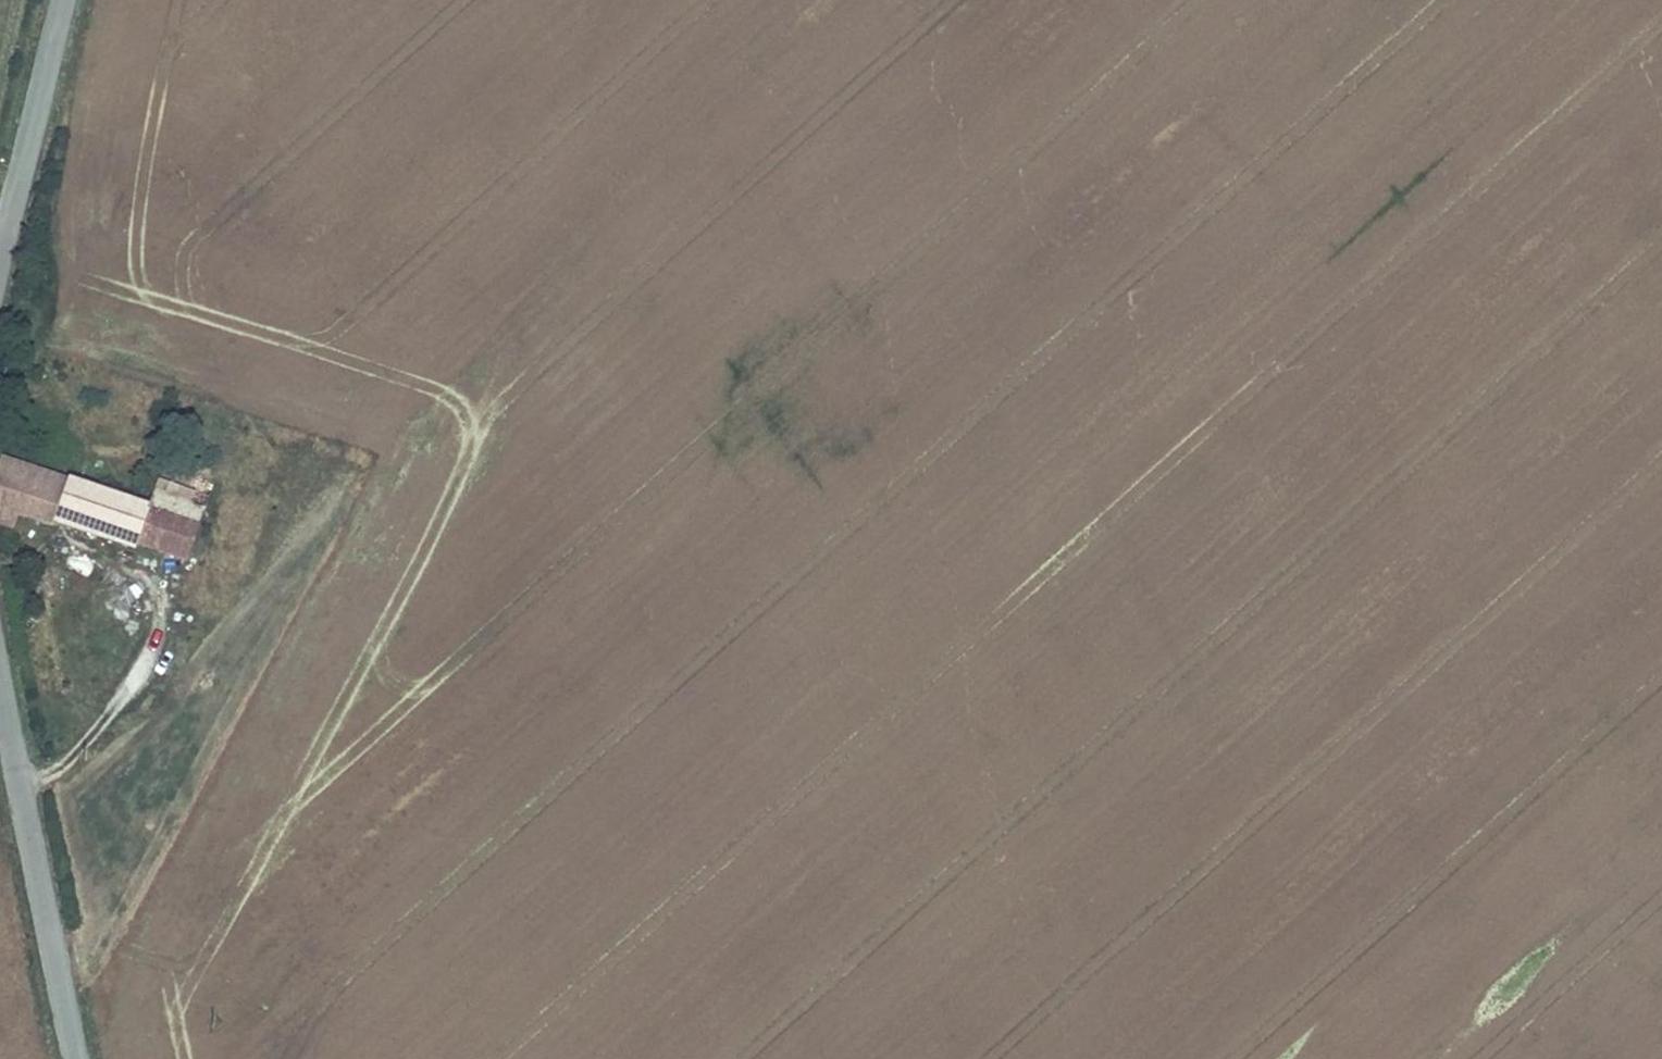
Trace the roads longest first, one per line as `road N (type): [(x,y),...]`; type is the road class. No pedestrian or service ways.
road 1 (tertiary): [(0,689),(75,1058)]
road 2 (tertiary): [(63,0),(9,222)]

